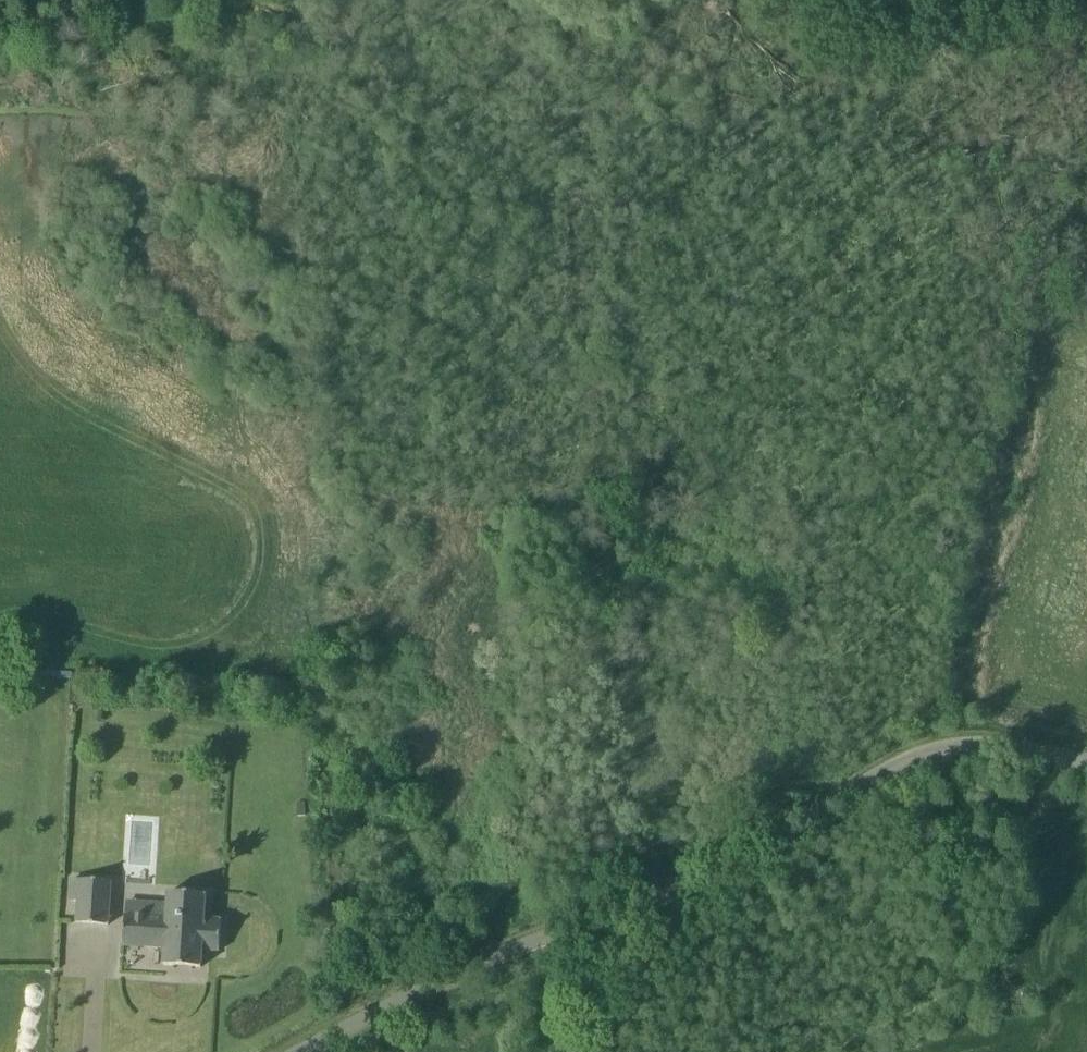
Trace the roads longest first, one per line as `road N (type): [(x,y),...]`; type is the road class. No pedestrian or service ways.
road 1 (unclassified): [(302,1051),(468,967),(633,902),(941,746),(989,741),(1086,761)]

